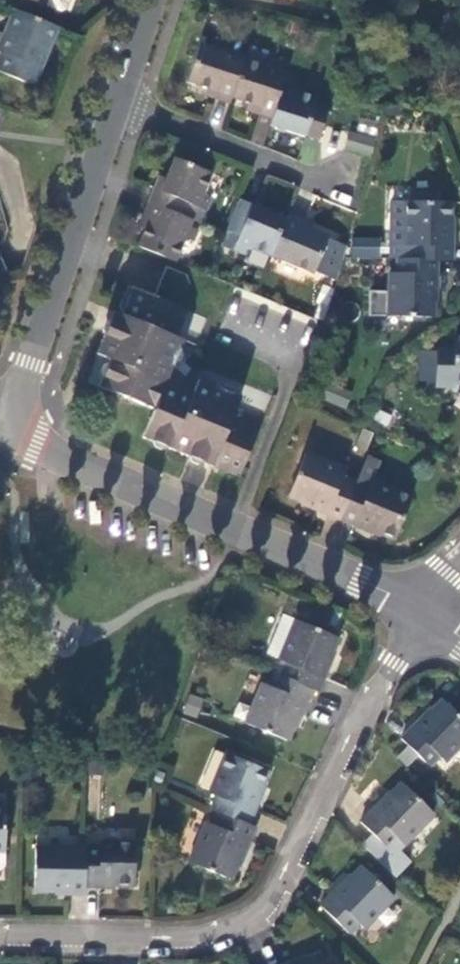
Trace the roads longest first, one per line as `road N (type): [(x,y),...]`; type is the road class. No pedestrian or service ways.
road 1 (residential): [(0,936),(200,936),(261,912),(422,611)]
road 2 (tertiary): [(6,434),(422,611)]
road 3 (tertiary): [(123,111),(6,434)]
road 4 (residential): [(345,205),(123,111)]

